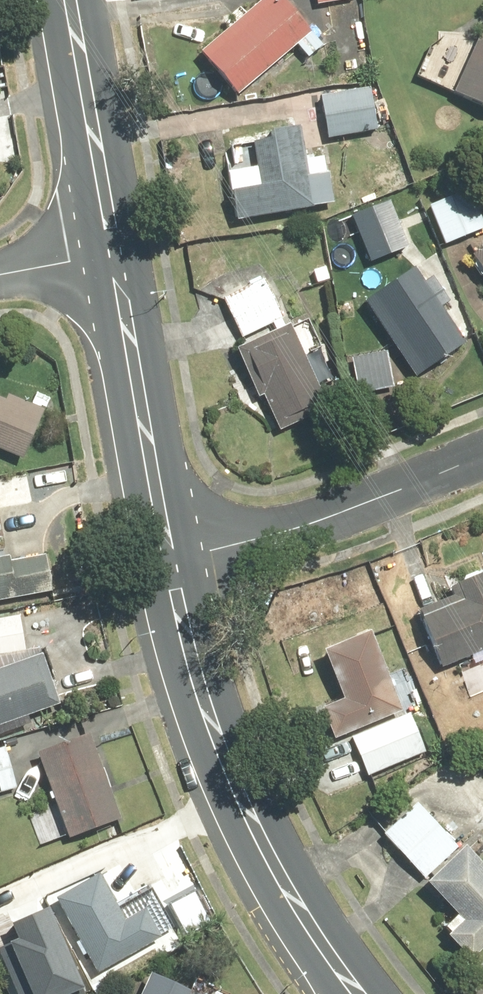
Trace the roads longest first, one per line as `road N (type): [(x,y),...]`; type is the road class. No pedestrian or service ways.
road 1 (secondary): [(376,993),(305,901),(217,716),(173,555)]
road 2 (residential): [(173,555),(308,521),(482,450)]
road 3 (secondary): [(173,555),(114,254)]
road 4 (secondary): [(114,254),(80,0)]

